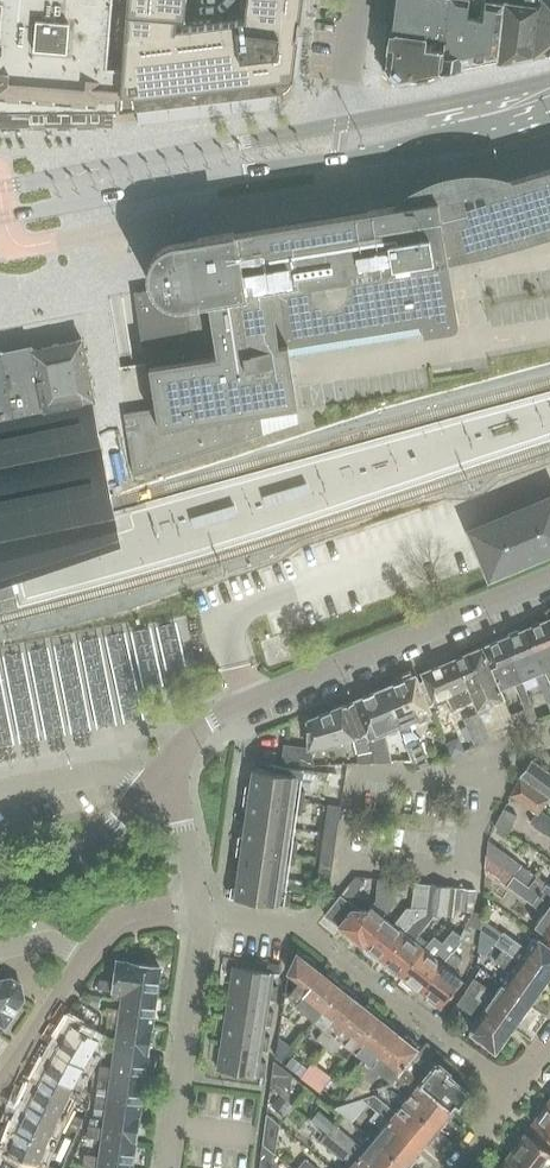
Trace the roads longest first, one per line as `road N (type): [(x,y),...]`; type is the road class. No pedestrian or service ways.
road 1 (secondary): [(0,217),(241,172),(443,148),(549,120)]
road 2 (unclassified): [(170,766),(218,716),(549,578)]
road 3 (secondary): [(341,123),(0,188)]
road 4 (residential): [(303,929),(386,1003),(423,1017),(520,1090)]
road 5 (residential): [(170,1167),(201,916)]
road 6 (residential): [(492,766),(478,873),(345,855)]
road 7 (residential): [(345,855),(352,772),(424,780),(465,763),(492,766)]
road 8 (secondary): [(549,79),(341,123)]
road 9 (unclassified): [(170,766),(85,851),(0,884)]
road 10 (residential): [(1,1088),(84,957)]
road 11 (residential): [(198,900),(170,766)]
road 12 (residential): [(341,123),(356,0)]

